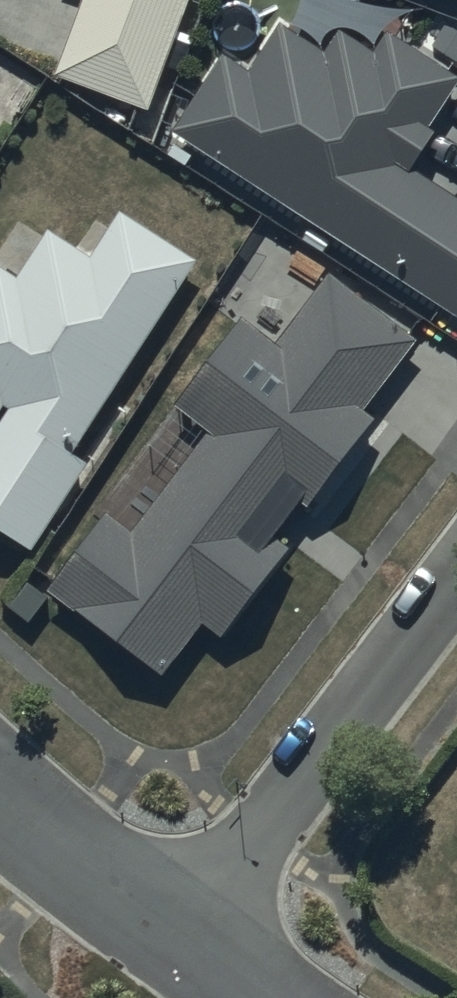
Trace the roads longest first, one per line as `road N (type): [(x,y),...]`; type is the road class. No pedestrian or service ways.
road 1 (residential): [(186,938),(456,579)]
road 2 (residential): [(0,795),(186,938)]

